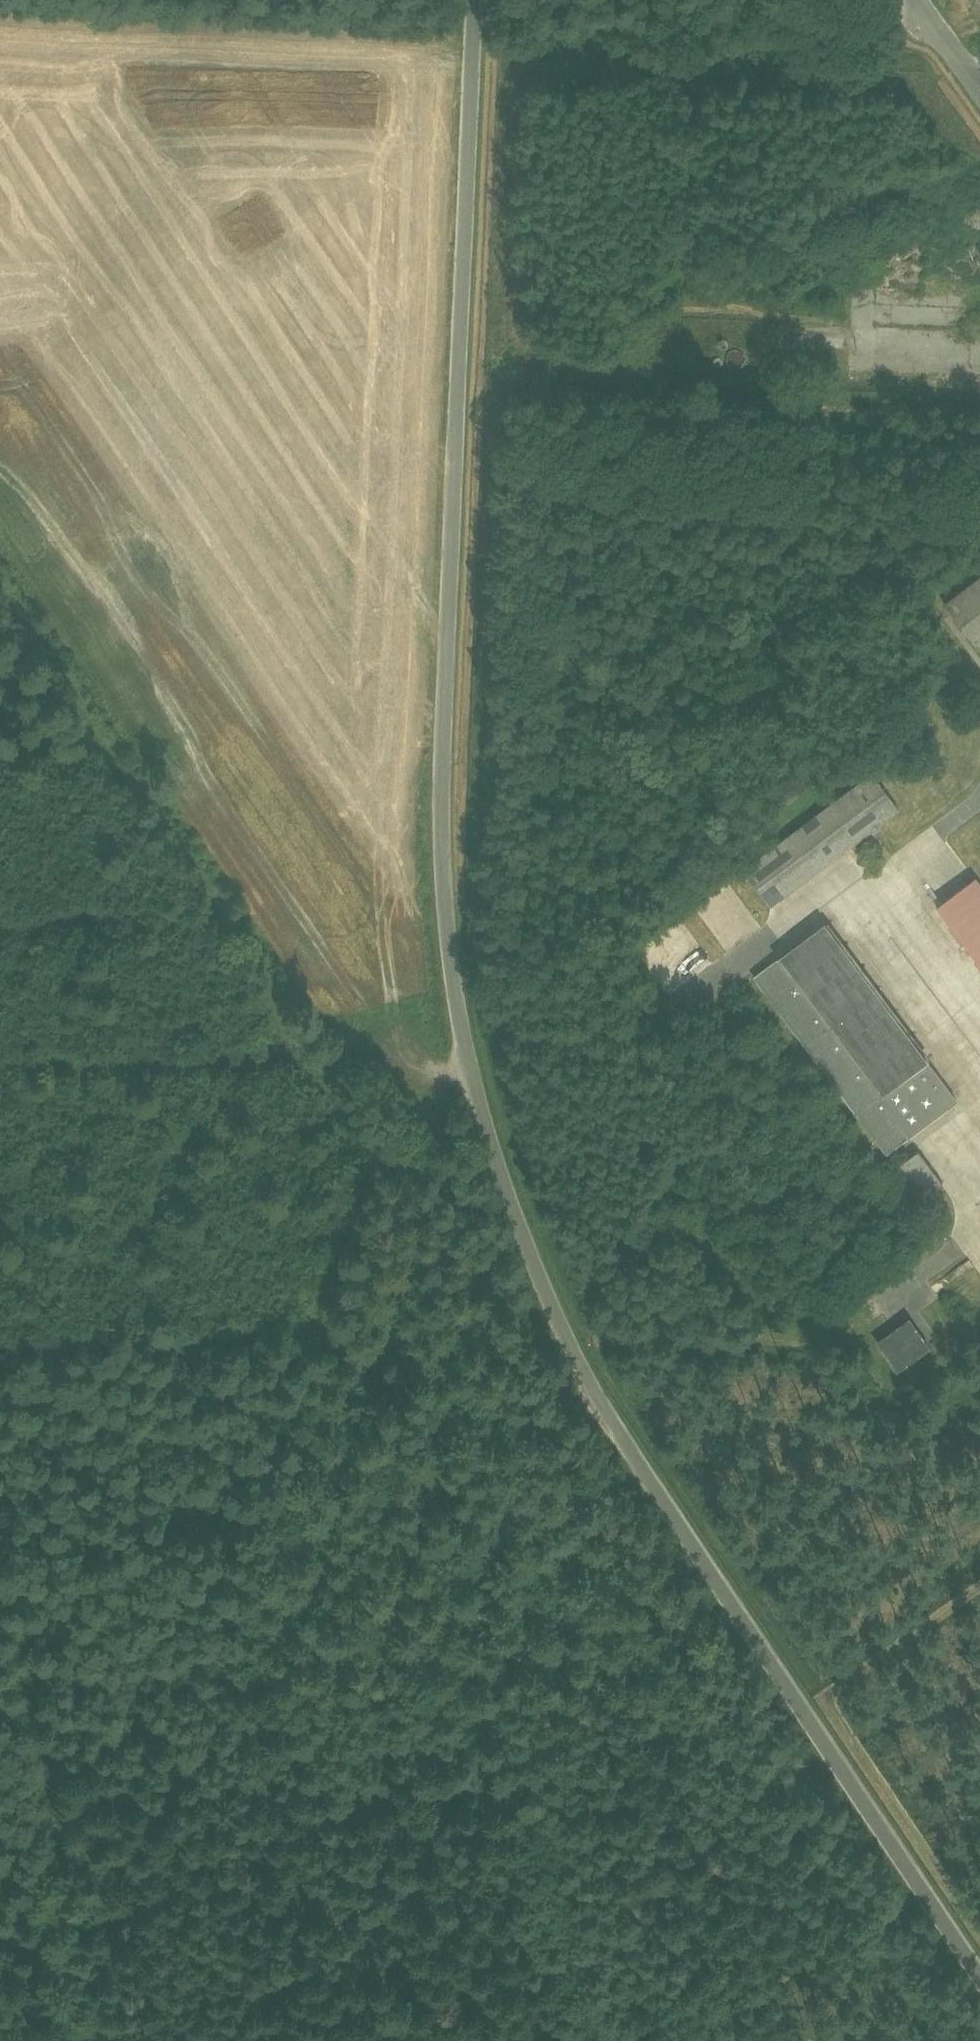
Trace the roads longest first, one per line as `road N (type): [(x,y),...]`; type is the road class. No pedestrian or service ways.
road 1 (unclassified): [(477,0),(442,798),(450,936),(469,1055),(516,1222),(561,1332),(619,1442),(979,1985)]
road 2 (track): [(469,1055),(287,1063),(0,1056)]
road 3 (track): [(606,2040),(499,1726)]

